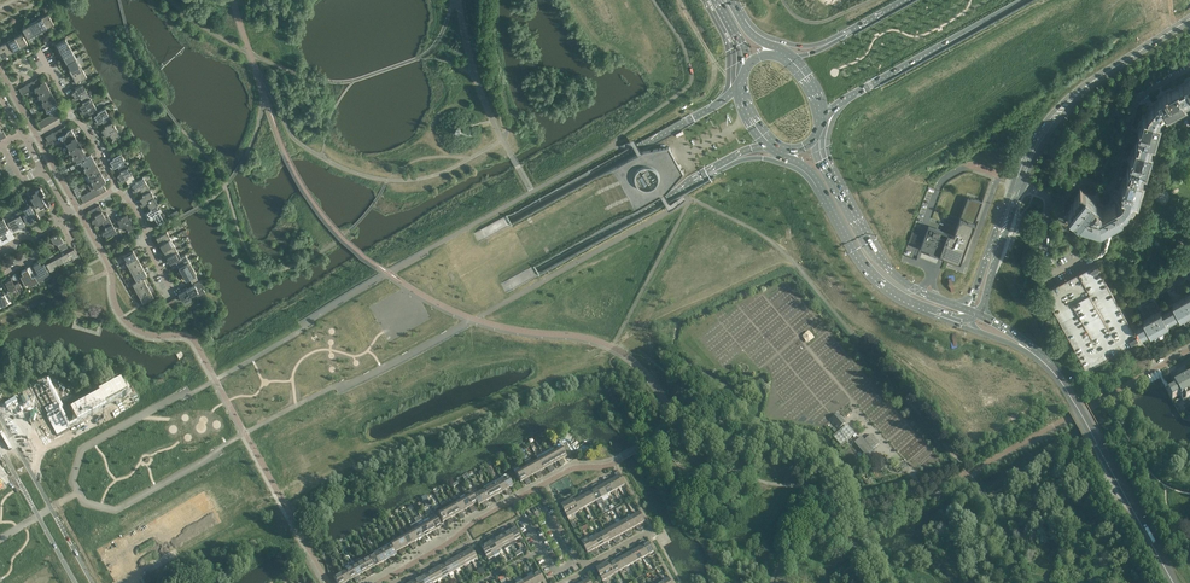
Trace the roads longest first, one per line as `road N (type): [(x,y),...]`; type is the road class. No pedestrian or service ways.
road 1 (motorway): [(0,578),(222,449),(1048,0)]
road 2 (motorway): [(0,552),(989,0)]
road 3 (motorway): [(0,540),(967,0)]
road 4 (motorway): [(939,0),(0,524)]
road 5 (motorway): [(883,0),(0,500)]
road 6 (motorway): [(722,102),(0,507)]
road 7 (motorway): [(0,570),(704,175)]
road 8 (secondary): [(1173,582),(1058,378)]
road 9 (motorway): [(851,96),(1021,0)]
road 10 (primary): [(955,306),(884,265),(831,175)]
road 11 (tertiary): [(92,582),(14,441)]
road 12 (primary): [(822,192),(867,270),(921,307)]
road 13 (tertiary): [(1,448),(76,582)]
road 14 (primary): [(1104,75),(1043,124),(1014,181)]
road 15 (residential): [(1078,262),(1047,277),(1049,201),(1022,185)]
road 16 (primary): [(1022,185),(1048,137),(1104,75)]
road 17 (motorway): [(704,175),(764,159),(798,171),(822,192)]
road 18 (primary): [(985,302),(1022,185)]
road 19 (motorway): [(852,30),(798,46),(739,17)]

